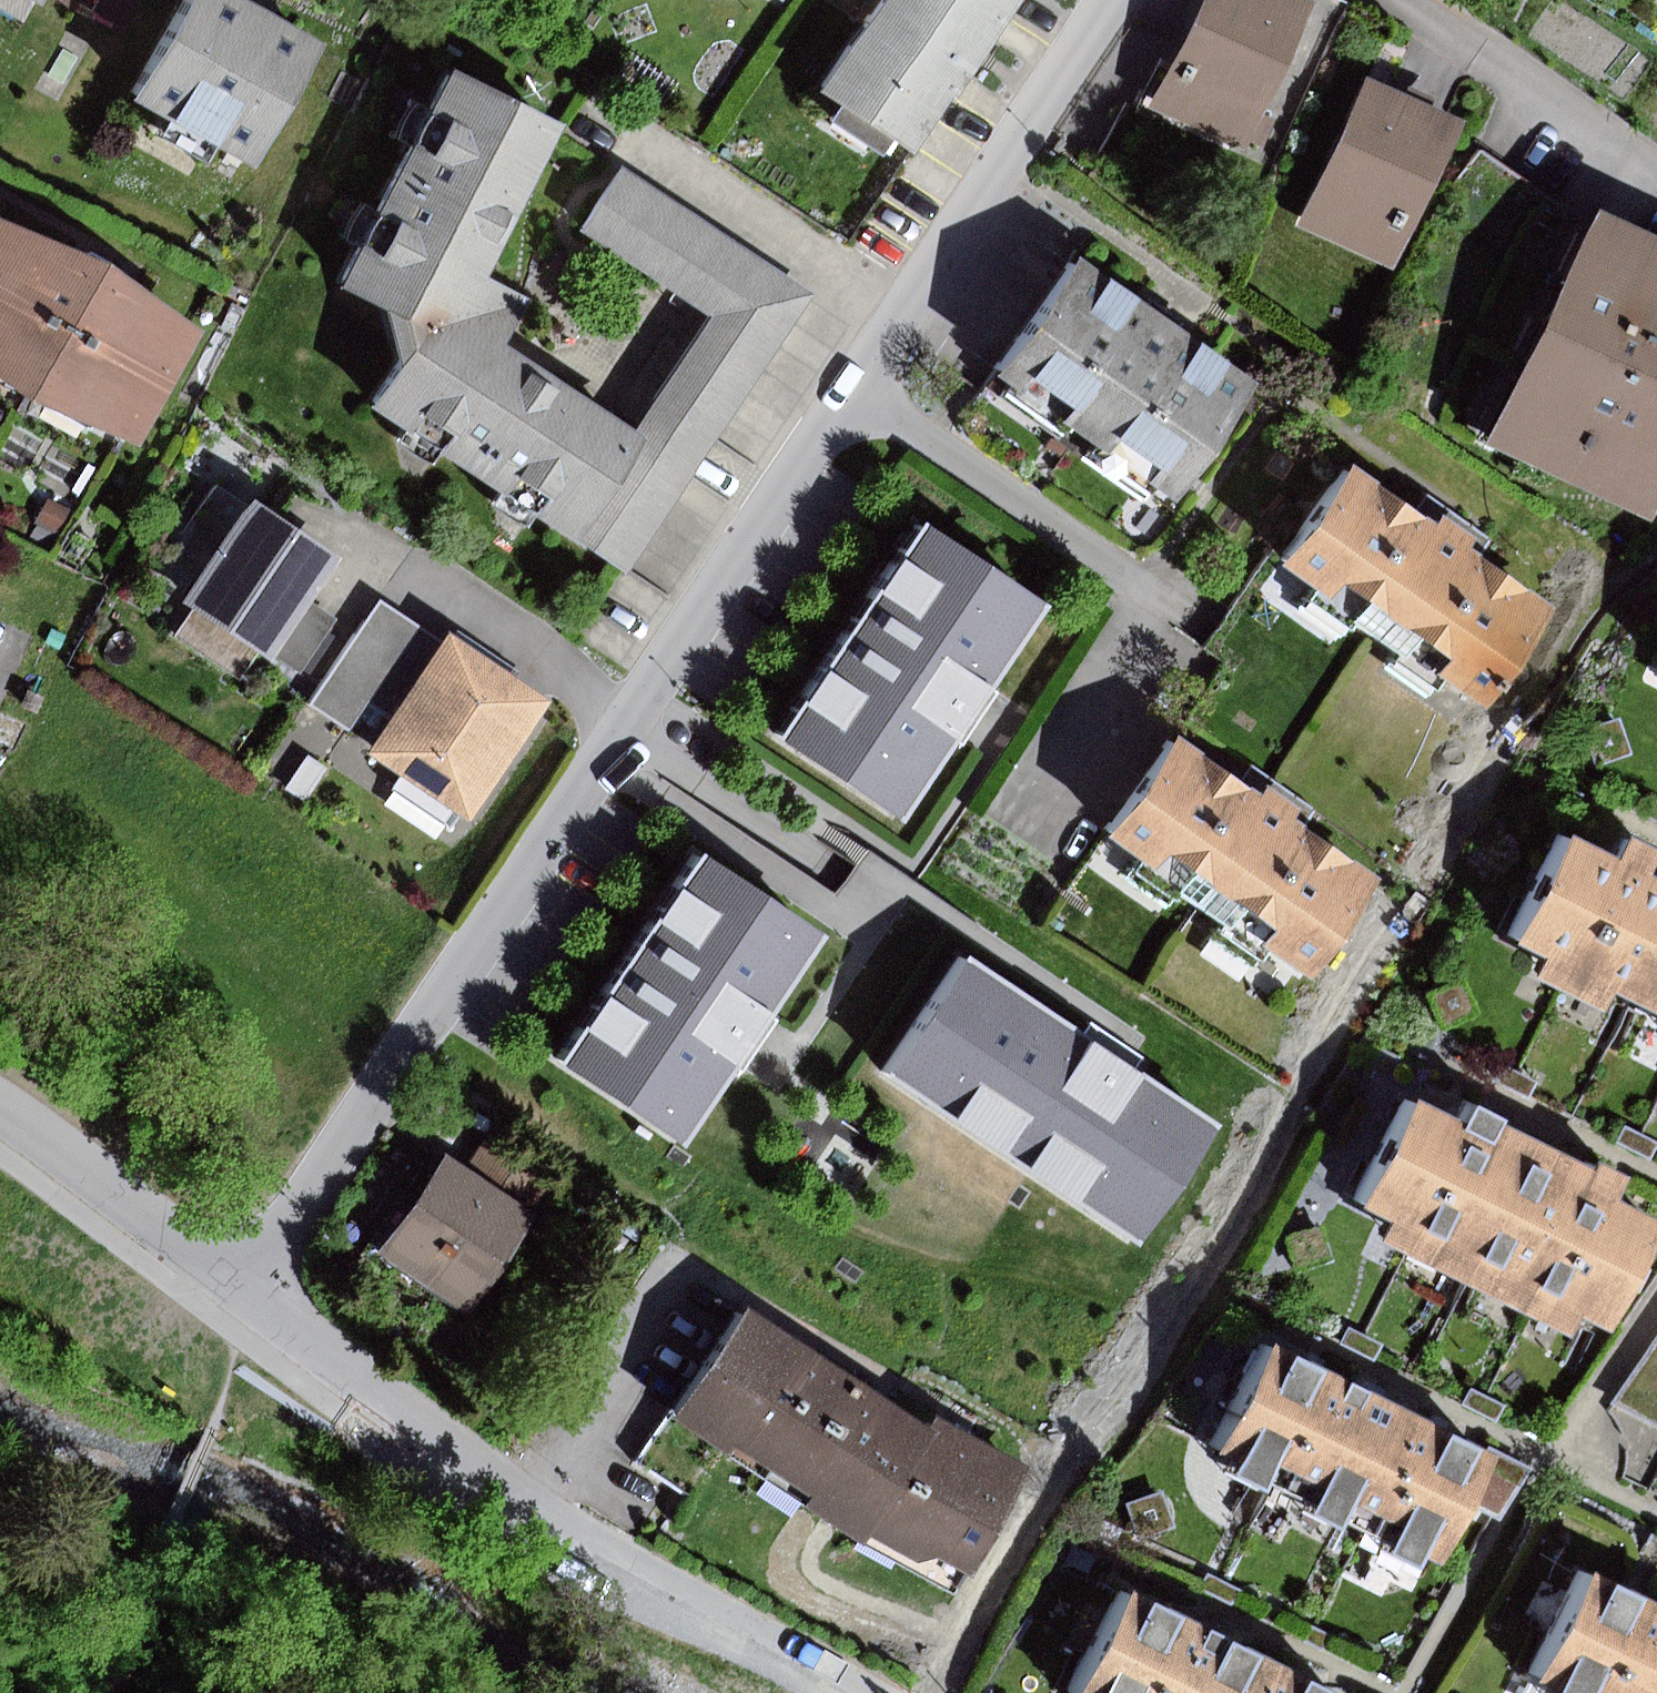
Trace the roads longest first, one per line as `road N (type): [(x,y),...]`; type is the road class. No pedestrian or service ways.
road 1 (residential): [(244,1286),(1113,0)]
road 2 (residential): [(244,1286),(543,1510),(865,1692)]
road 3 (residential): [(0,1102),(244,1286)]

